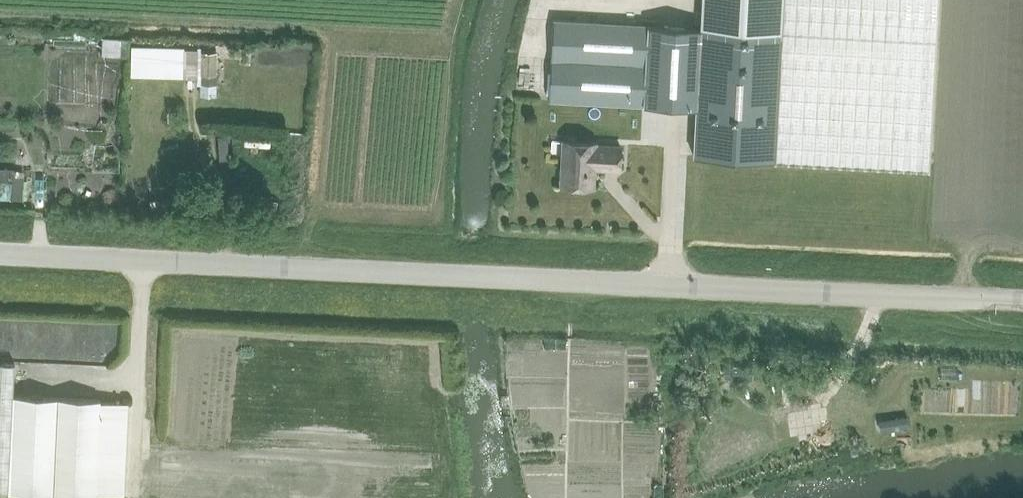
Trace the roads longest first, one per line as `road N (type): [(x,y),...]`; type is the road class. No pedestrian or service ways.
road 1 (residential): [(1022,306),(0,256)]

